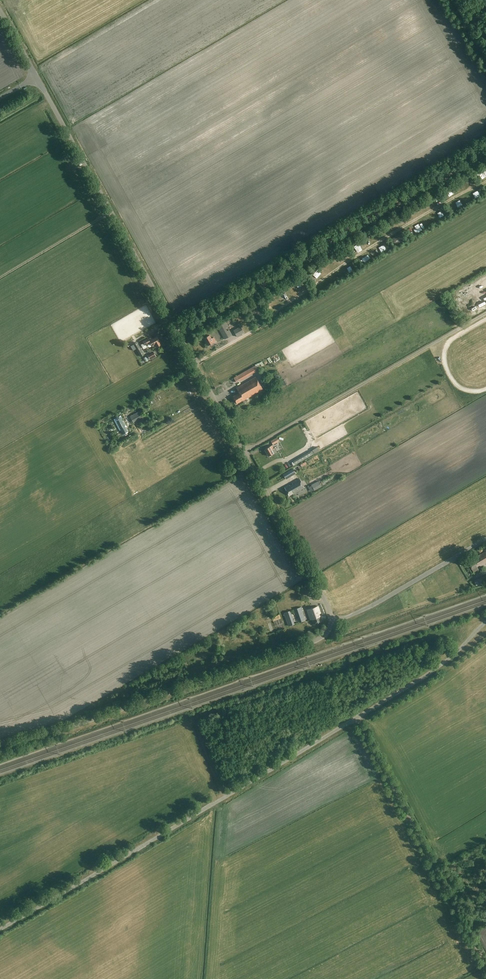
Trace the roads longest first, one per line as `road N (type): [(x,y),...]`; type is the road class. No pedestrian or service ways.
road 1 (unclassified): [(0,744),(315,642),(332,619),(0,9)]
road 2 (track): [(177,333),(485,153)]
road 3 (track): [(357,718),(485,967)]

